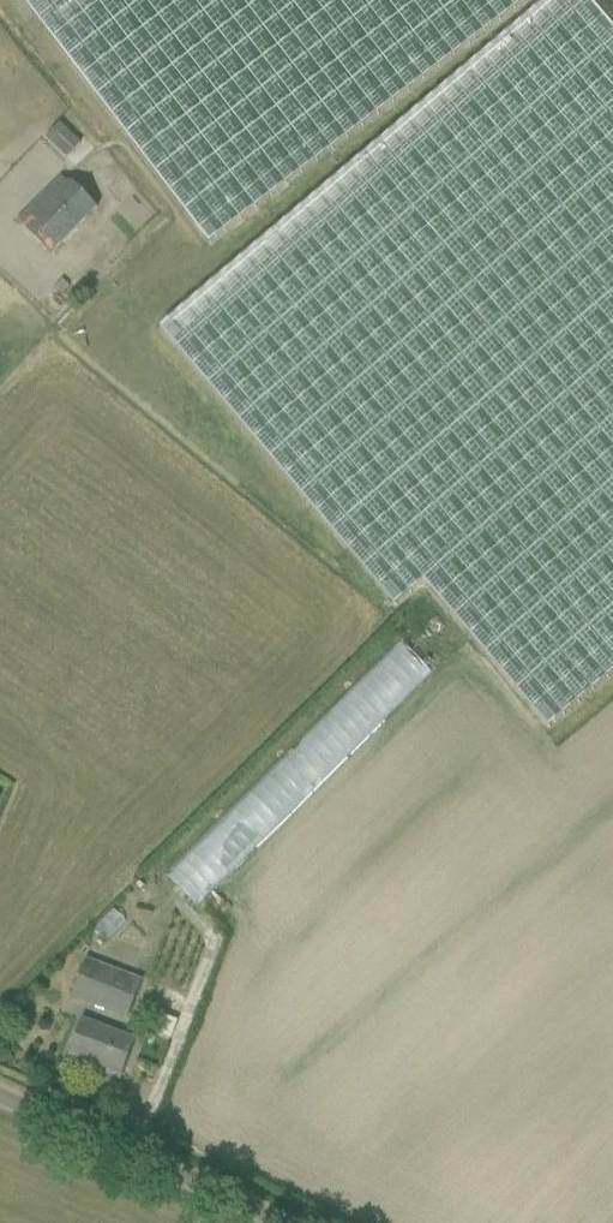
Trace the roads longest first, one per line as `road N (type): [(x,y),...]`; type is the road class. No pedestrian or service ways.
road 1 (unclassified): [(278,1222),(0,1087)]

